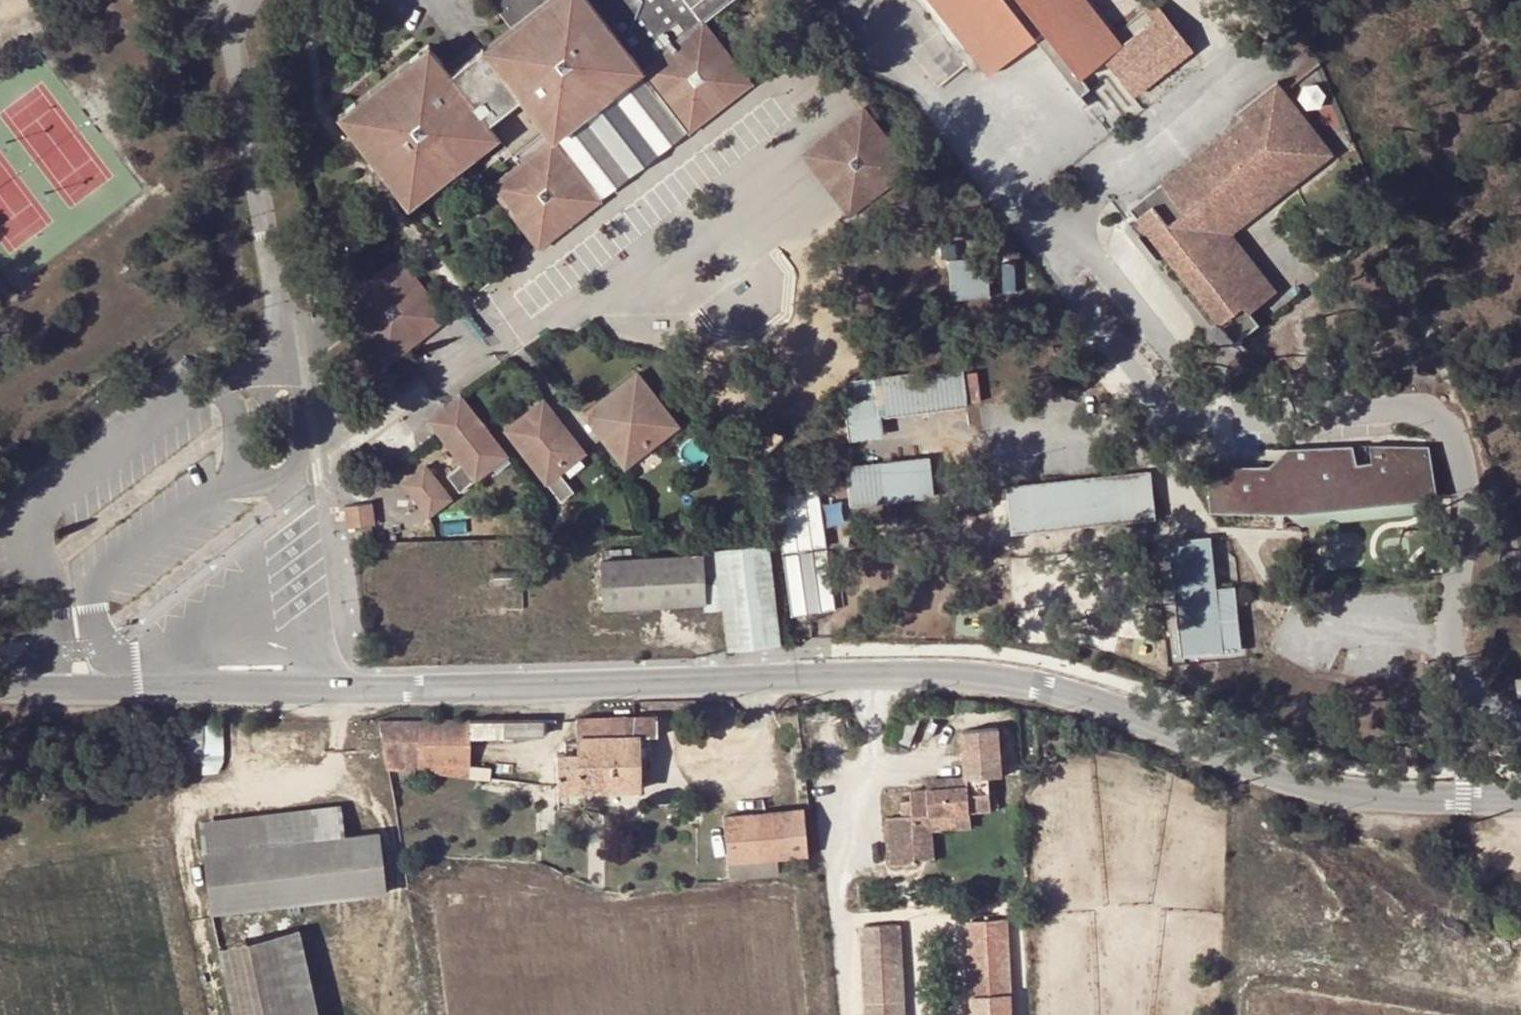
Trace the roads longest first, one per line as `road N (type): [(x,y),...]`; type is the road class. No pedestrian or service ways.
road 1 (unclassified): [(1520,797),(1358,795),(1296,784),(1112,704),(954,669),(0,687)]
road 2 (track): [(0,841),(336,755),(351,686)]

